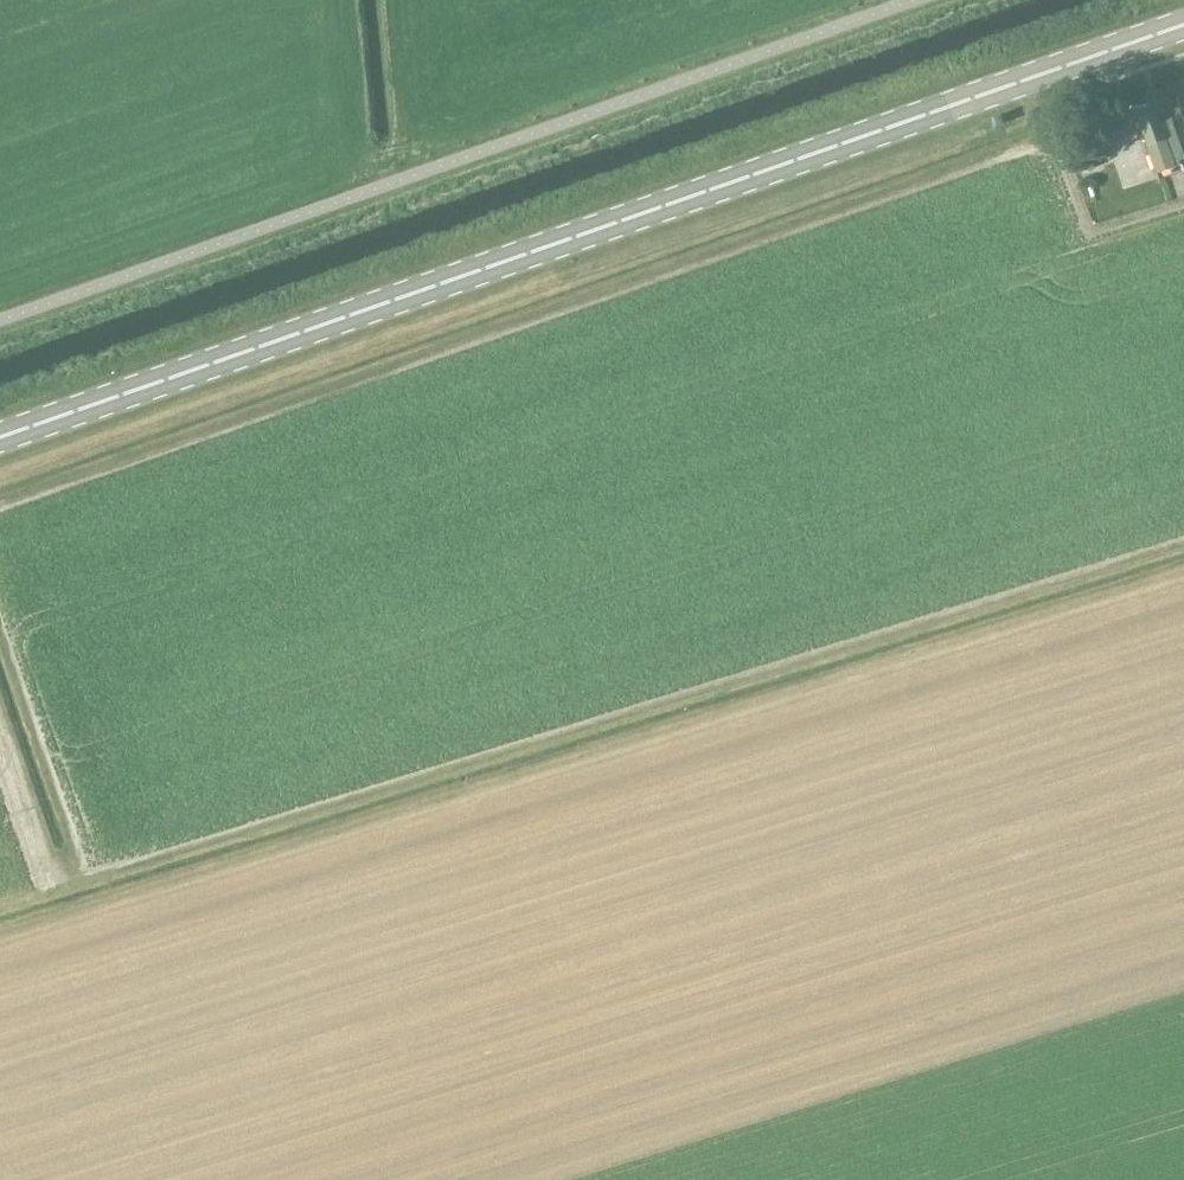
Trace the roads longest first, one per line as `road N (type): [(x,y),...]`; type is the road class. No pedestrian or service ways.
road 1 (primary): [(0,438),(1183,25)]

